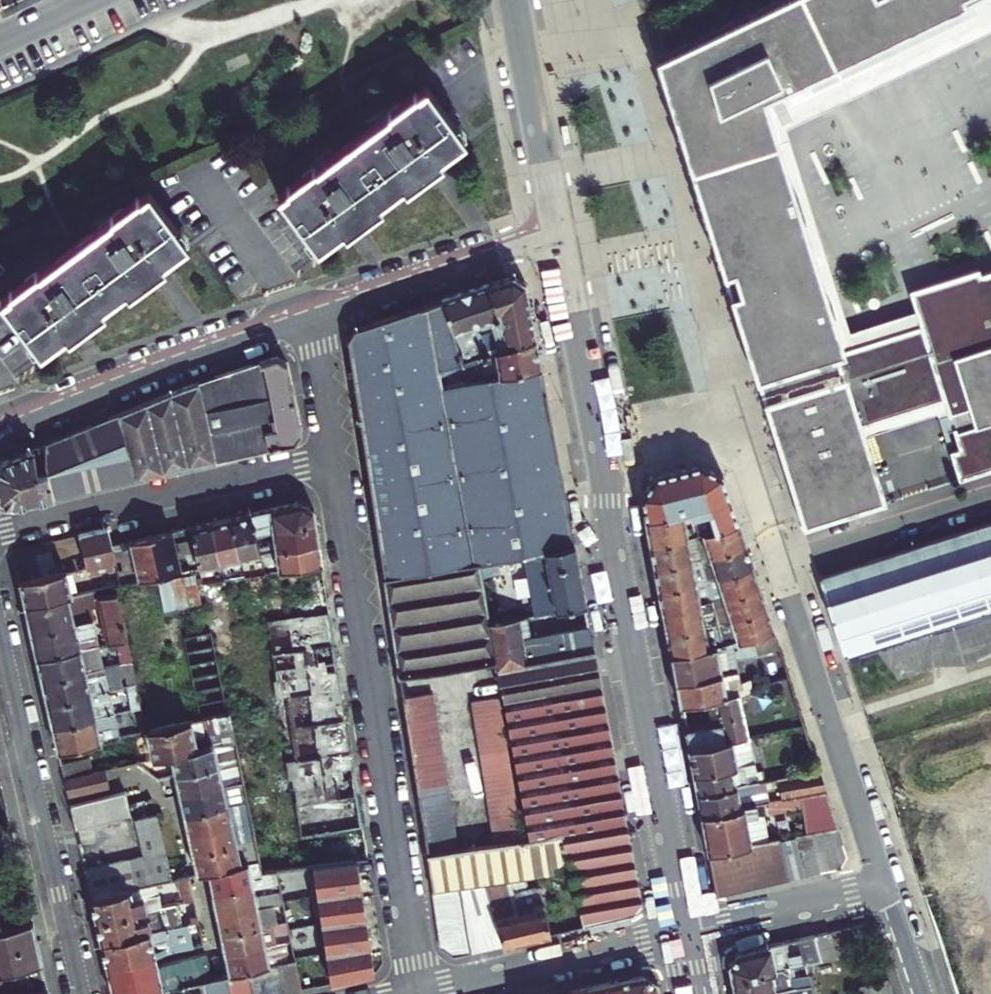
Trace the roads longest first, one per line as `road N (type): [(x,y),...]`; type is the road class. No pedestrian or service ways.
road 1 (residential): [(554,236),(685,933)]
road 2 (residential): [(334,459),(416,993)]
road 3 (residential): [(884,884),(731,418)]
road 4 (residential): [(80,993),(0,622)]
road 5 (residential): [(0,526),(334,459)]
road 6 (residential): [(0,425),(304,316)]
road 7 (residential): [(418,993),(685,933)]
road 8 (residential): [(304,316),(554,236)]
road 9 (residential): [(512,0),(554,236)]
road 10 (residential): [(685,933),(884,884)]
road 11 (residential): [(304,316),(334,459)]

